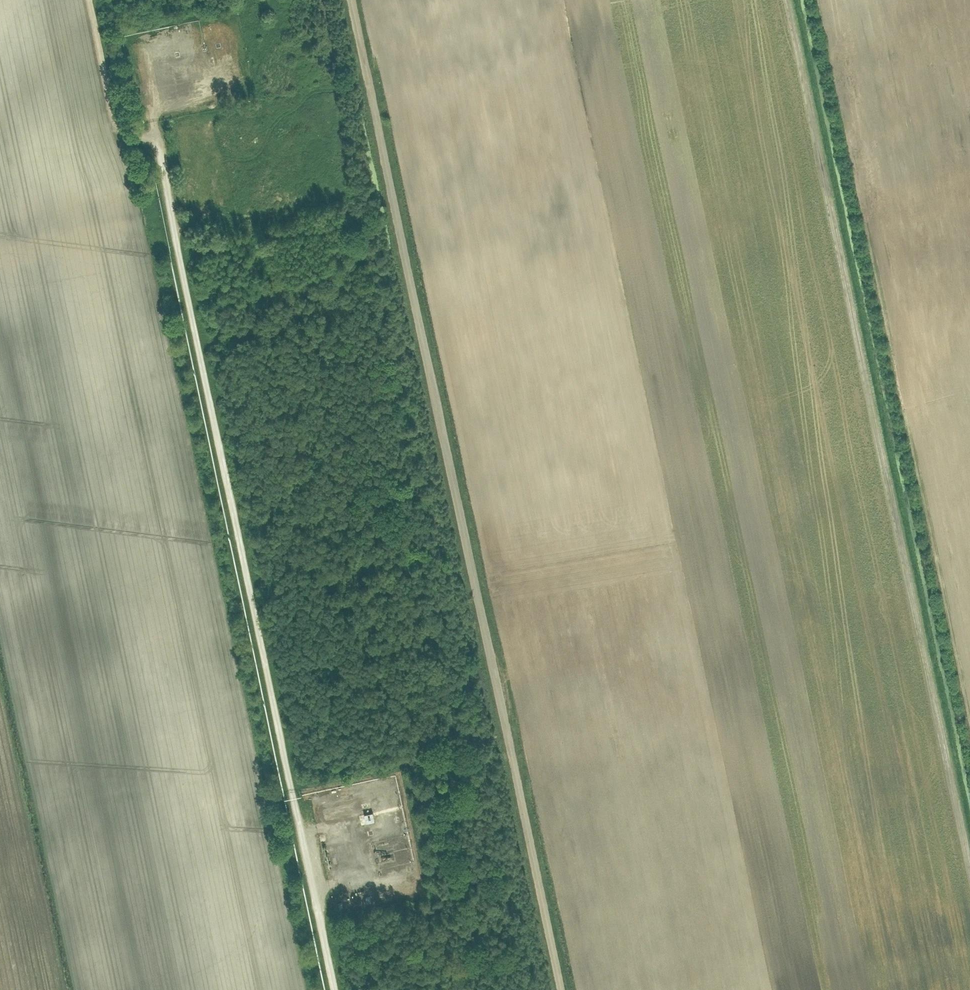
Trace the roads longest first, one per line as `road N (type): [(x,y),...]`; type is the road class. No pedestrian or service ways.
road 1 (track): [(350,0),(561,989)]
road 2 (track): [(158,140),(115,123),(90,0)]

